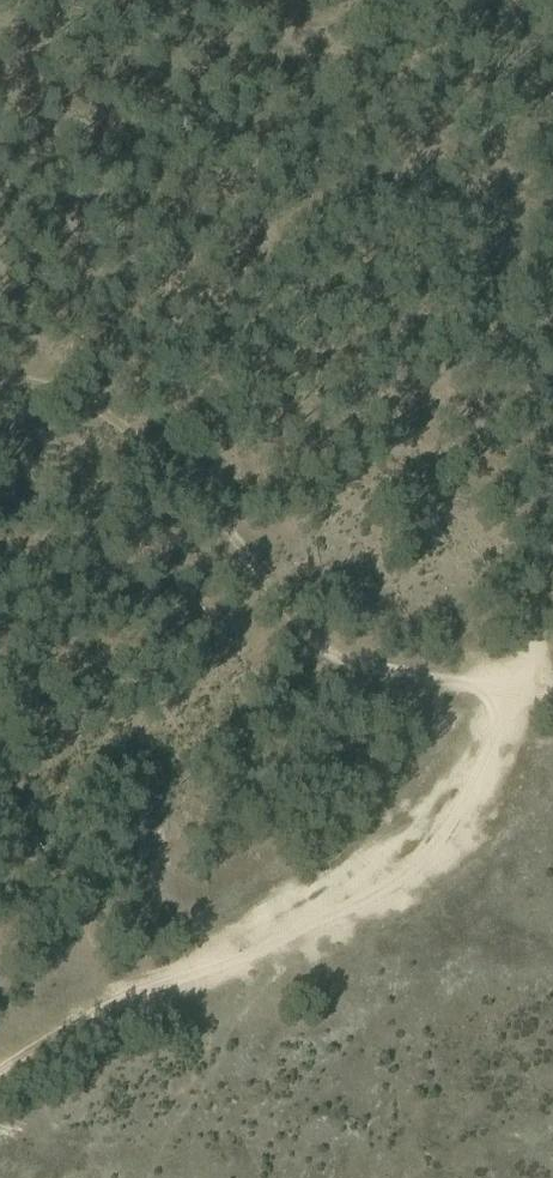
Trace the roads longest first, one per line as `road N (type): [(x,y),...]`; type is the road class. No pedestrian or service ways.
road 1 (track): [(0,1053),(43,1019),(272,947),(384,887),(452,818),(515,694)]
road 2 (track): [(0,378),(66,396),(156,448),(218,510),(328,646),(515,694)]

